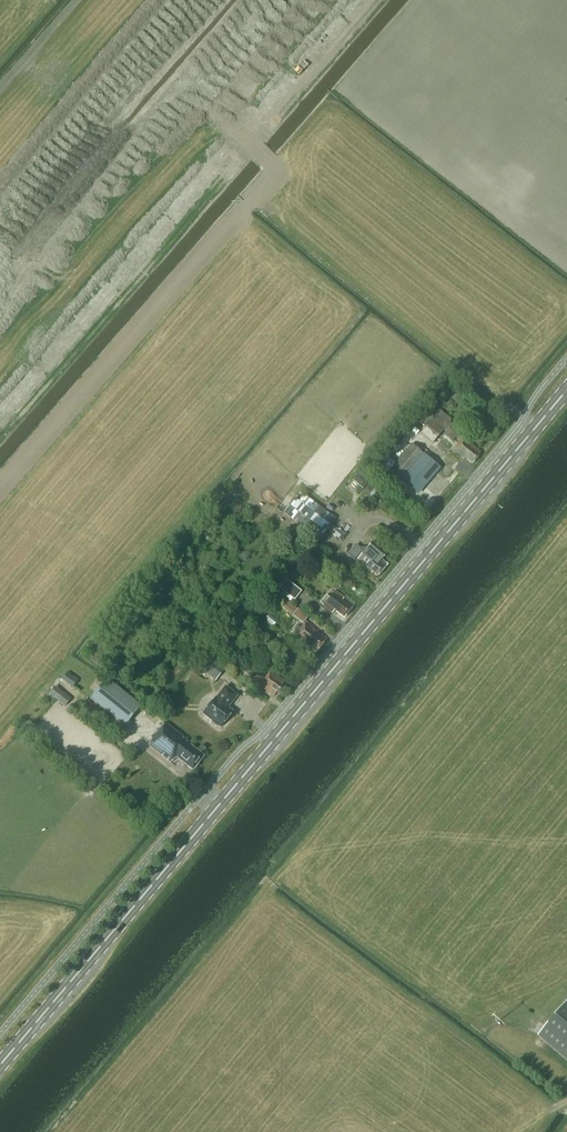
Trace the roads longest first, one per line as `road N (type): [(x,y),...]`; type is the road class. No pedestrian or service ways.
road 1 (primary): [(0,1067),(566,396)]

